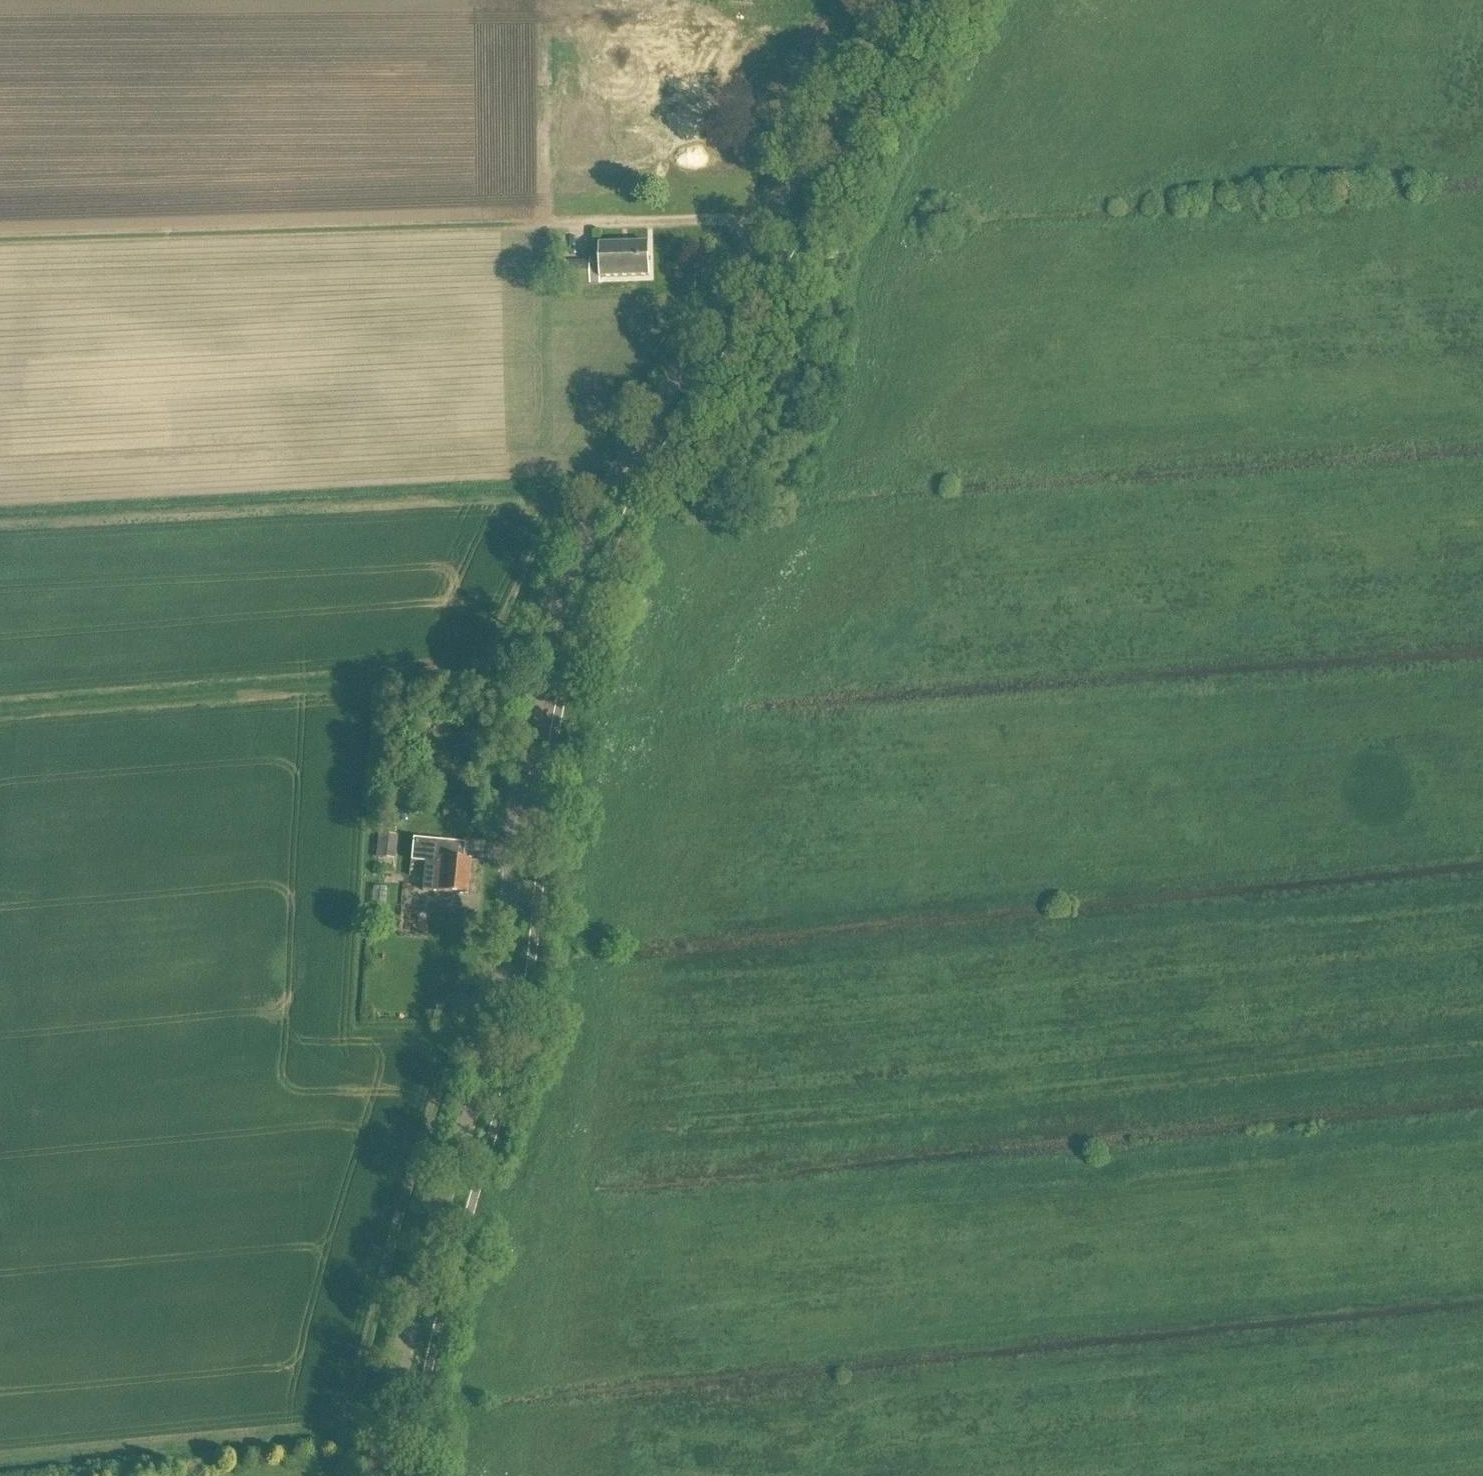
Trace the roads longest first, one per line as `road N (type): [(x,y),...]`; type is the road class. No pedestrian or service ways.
road 1 (tertiary): [(381,1475),(407,1326),(489,1038),(525,743),(552,621),(605,499),(903,0)]

